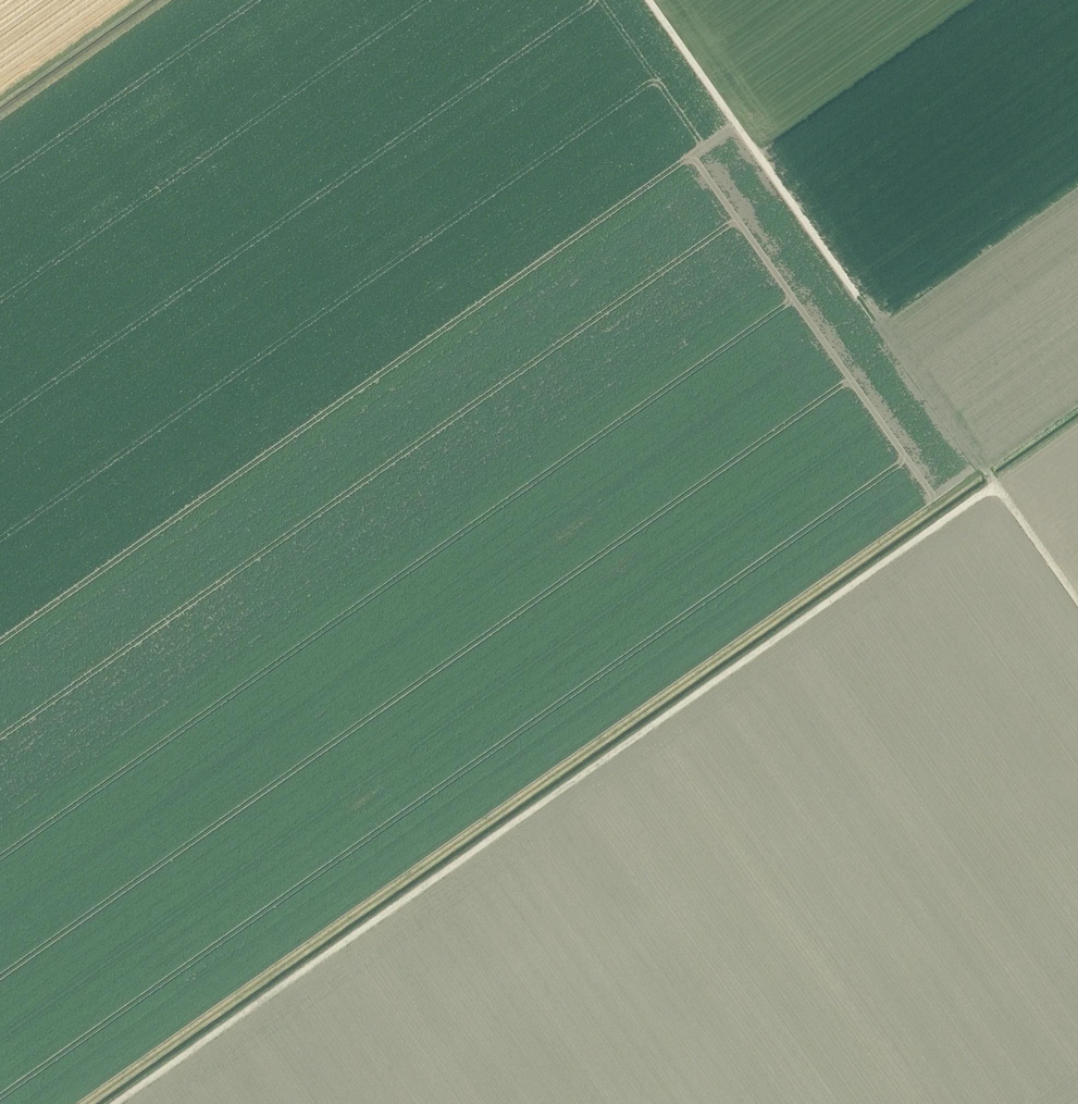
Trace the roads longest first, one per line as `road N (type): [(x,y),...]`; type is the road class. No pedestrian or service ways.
road 1 (track): [(1077,602),(996,486),(114,1103)]
road 2 (track): [(856,295),(649,0)]

